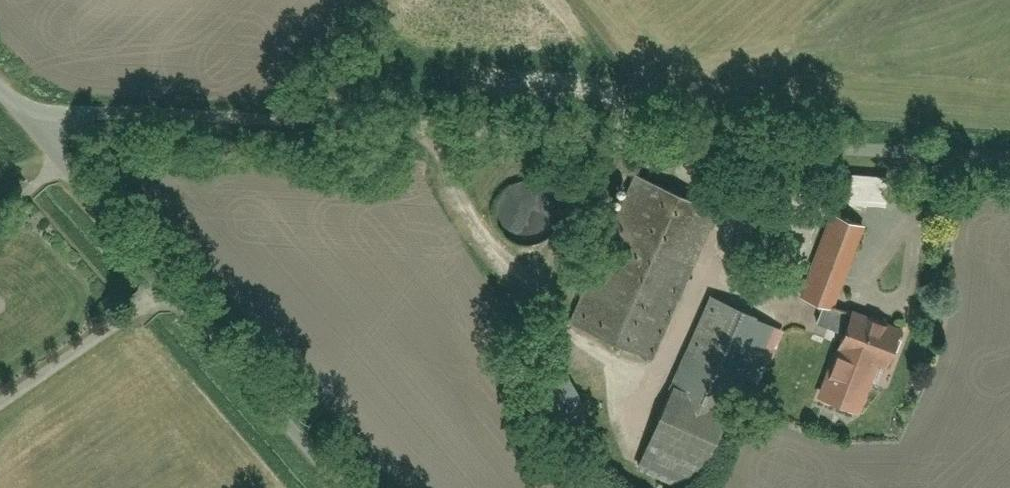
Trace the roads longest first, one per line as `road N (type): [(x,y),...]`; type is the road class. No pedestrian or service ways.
road 1 (unclassified): [(2,98),(1009,155)]
road 2 (unclassified): [(2,98),(343,487)]

